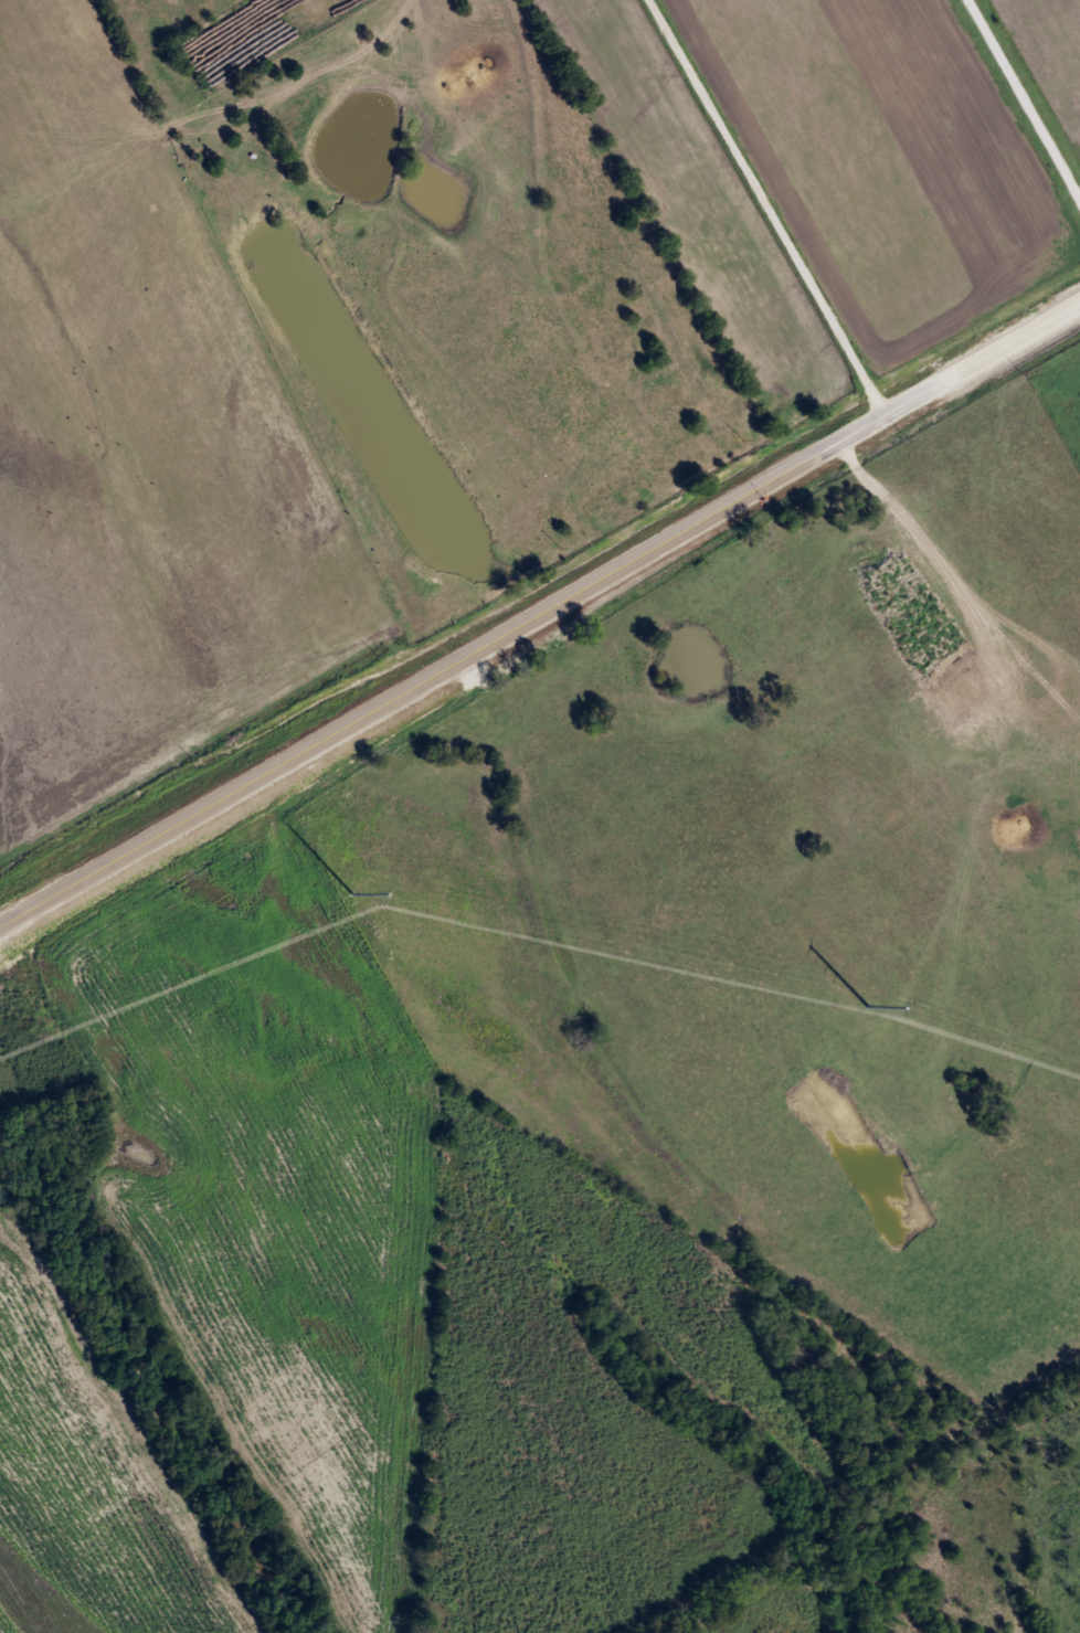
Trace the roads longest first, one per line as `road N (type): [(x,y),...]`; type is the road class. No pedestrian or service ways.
road 1 (secondary): [(0,919),(1079,305)]
road 2 (residential): [(1079,196),(969,0)]

